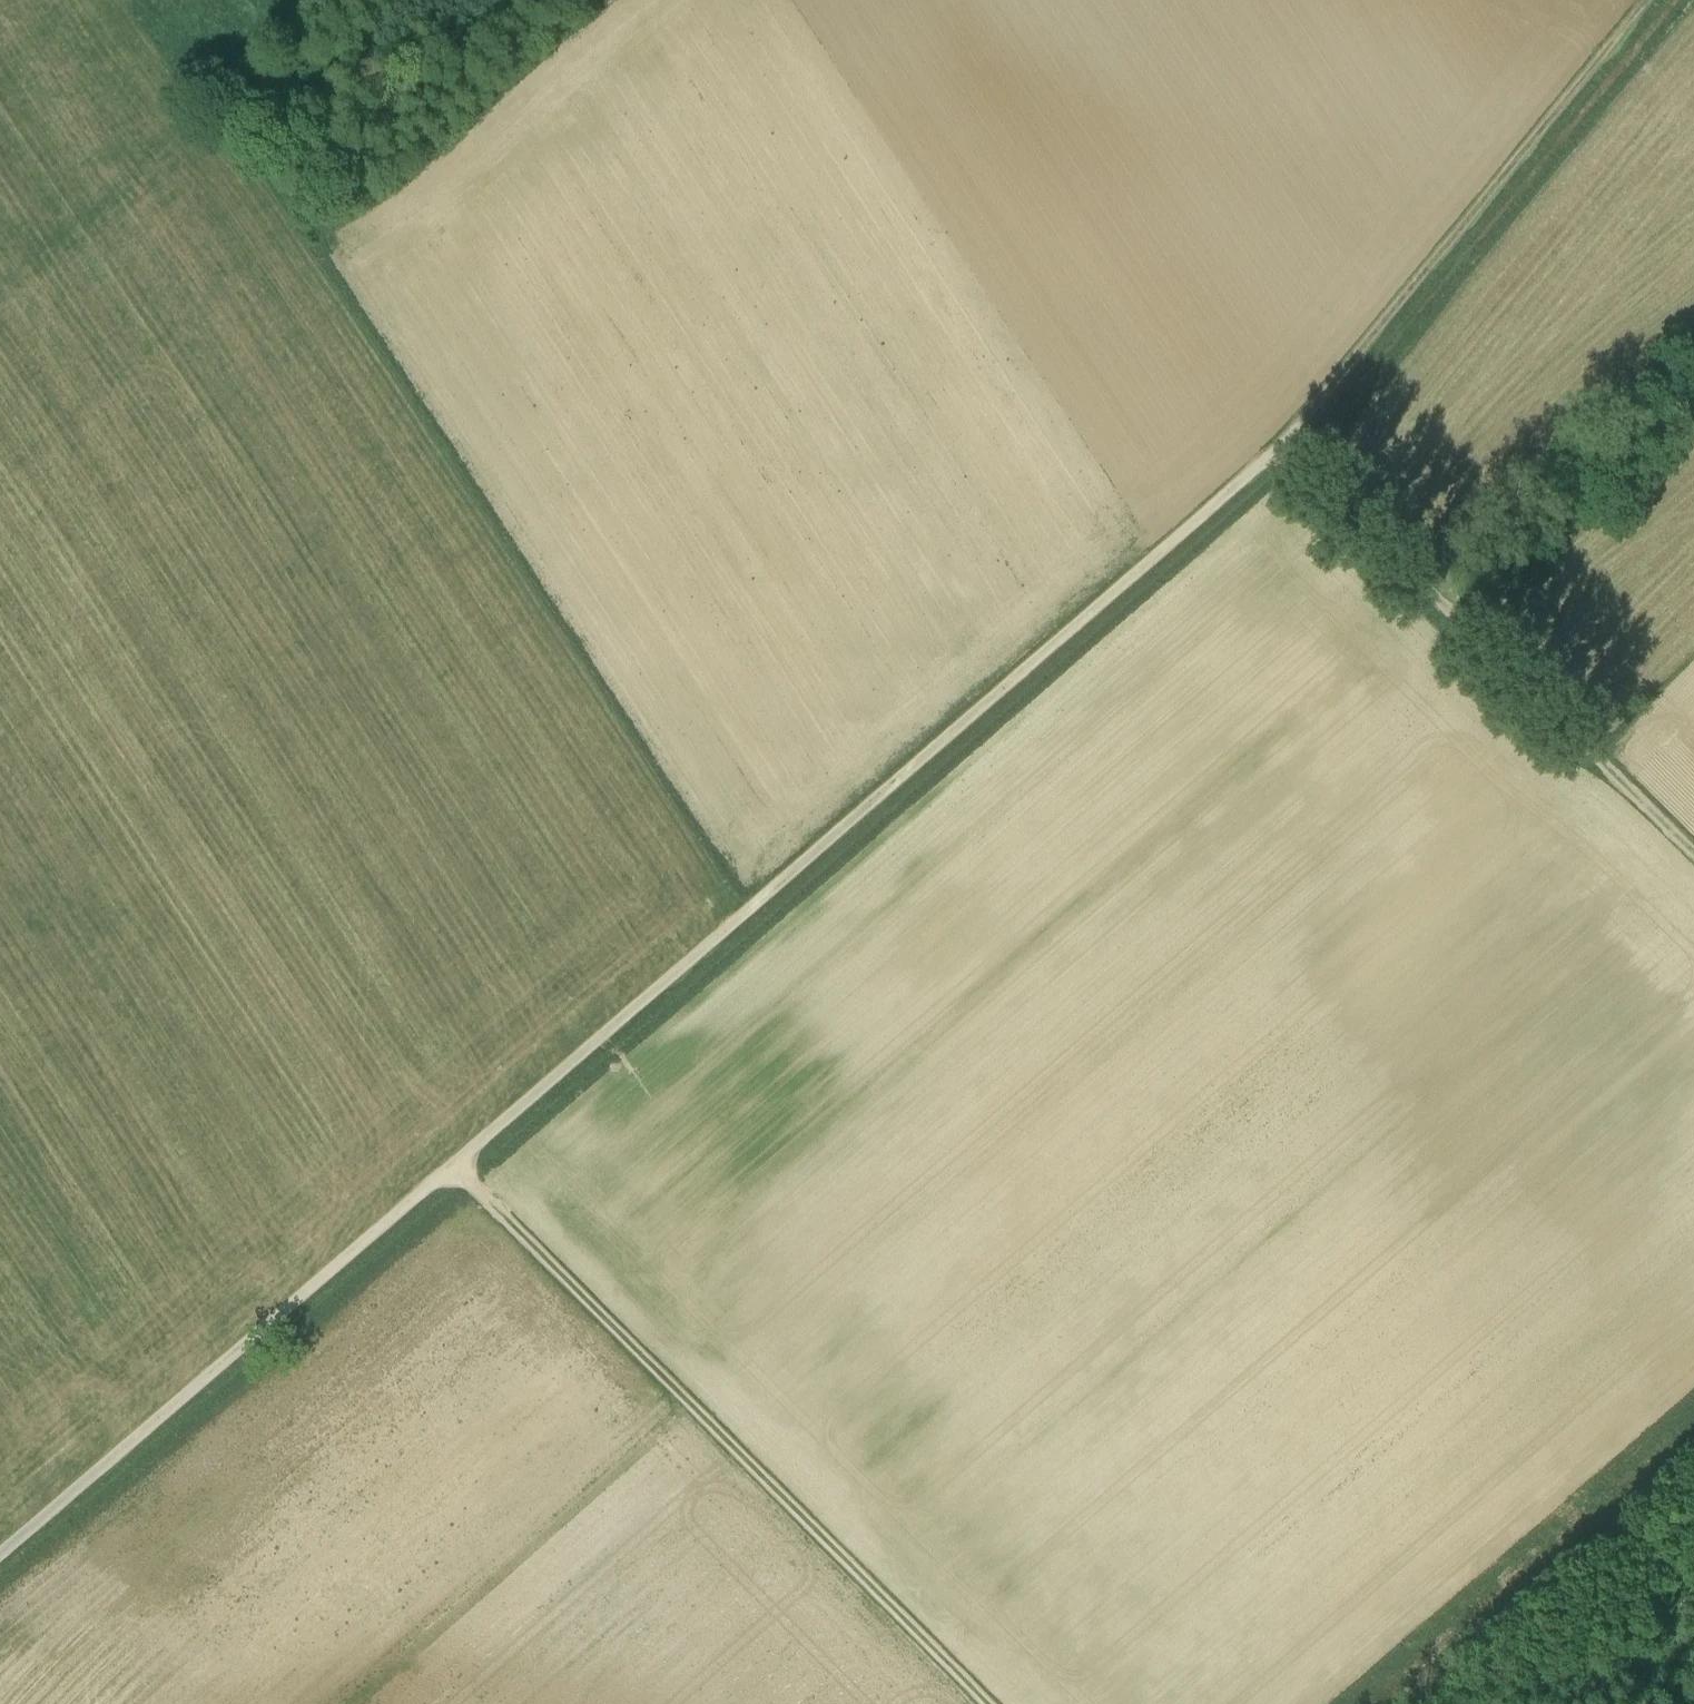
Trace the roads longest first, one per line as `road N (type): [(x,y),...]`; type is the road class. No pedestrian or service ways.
road 1 (track): [(0,1554),(1284,445),(1649,0)]
road 2 (track): [(989,1703),(452,1164)]
road 3 (track): [(1284,445),(1693,853)]

